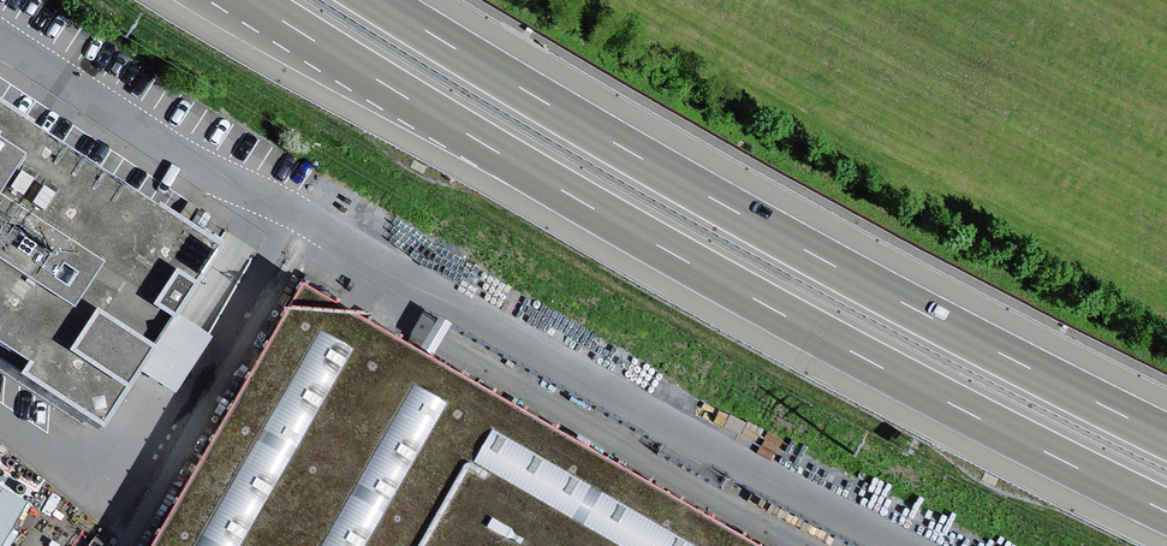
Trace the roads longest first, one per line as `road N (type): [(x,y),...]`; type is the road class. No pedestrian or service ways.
road 1 (motorway): [(248,0),(472,141),(955,410),(1166,514)]
road 2 (motorway): [(1166,433),(965,335),(506,84),(377,0)]

